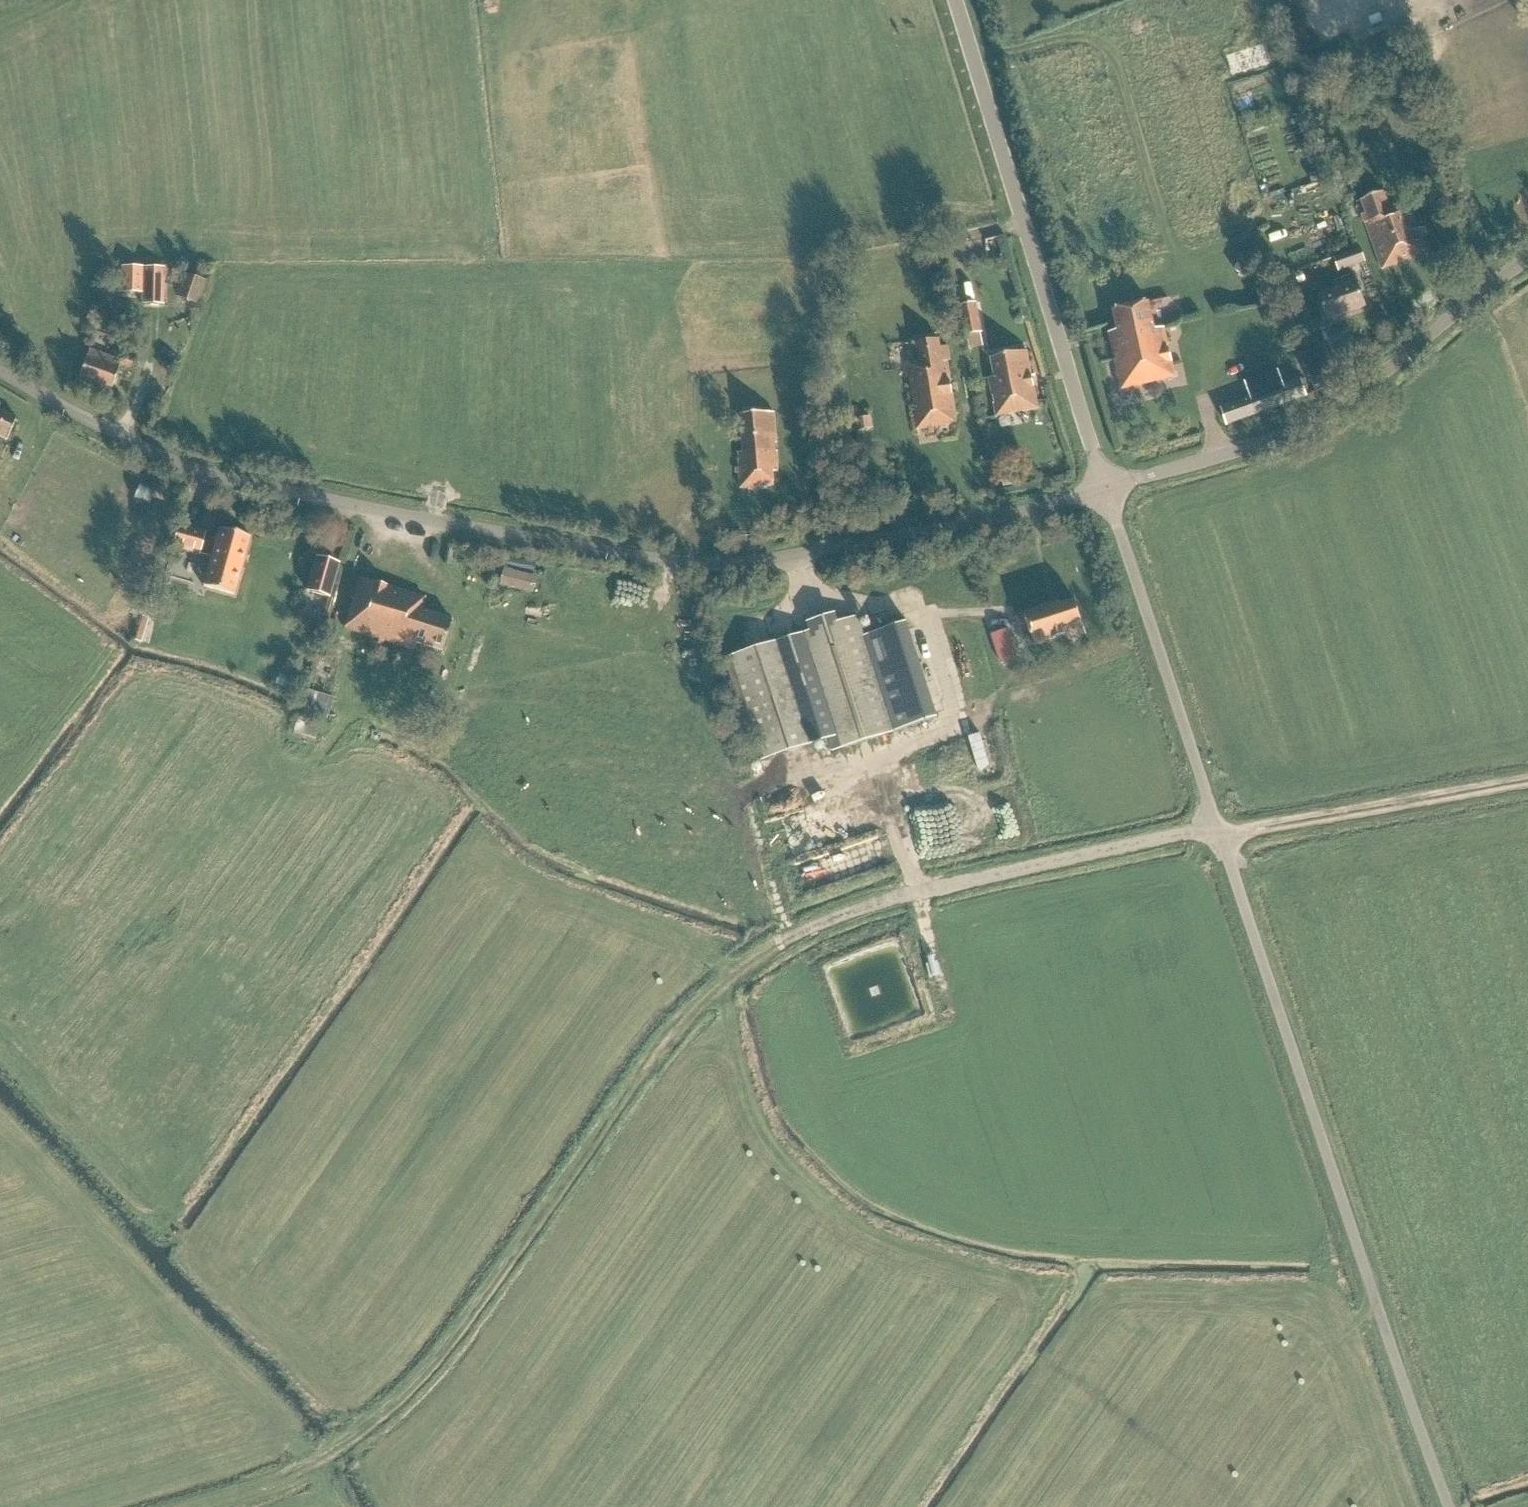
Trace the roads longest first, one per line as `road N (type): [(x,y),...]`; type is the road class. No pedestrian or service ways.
road 1 (track): [(191,1506),(310,1463),(388,1408),(451,1342),(662,1047),(741,966),(791,934),(898,896),(1183,835),(1527,780)]
road 2 (unclassified): [(0,373),(201,472),(682,562),(794,557),(1106,489)]
road 3 (unclassified): [(1454,1506),(1369,1288),(1106,489)]
road 4 (unclassified): [(1106,489),(955,0)]
road 5 (unclassified): [(1106,489),(1251,447),(1319,418),(1527,259)]

